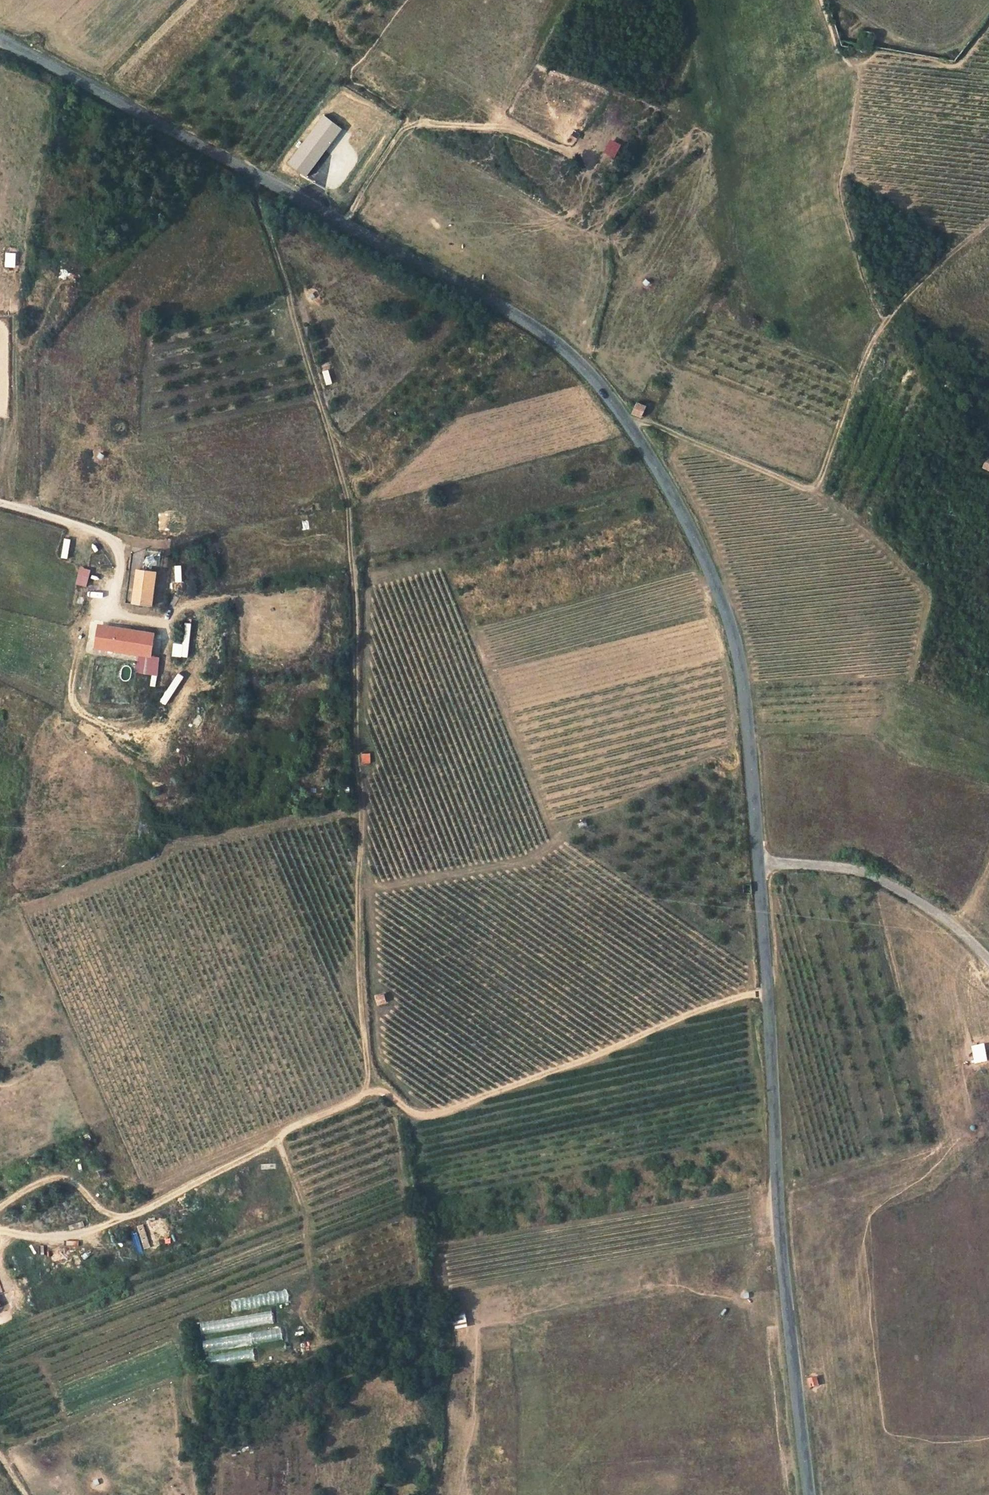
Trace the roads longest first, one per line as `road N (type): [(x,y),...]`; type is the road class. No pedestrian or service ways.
road 1 (track): [(0,1210),(62,1179),(100,1211),(133,1215),(277,1143),(290,1127),(359,1094),(367,1079),(357,969),(363,830),(347,499),(251,173)]
road 2 (tertiary): [(0,40),(534,325),(586,369),(676,500),(730,625),(759,861)]
road 3 (tertiary): [(759,861),(780,1246),(800,1373),(807,1494)]
road 4 (track): [(625,419),(810,488),(867,350),(905,297),(988,223)]
road 5 (track): [(359,1094),(383,1091),(411,1111),(441,1114),(688,1014),(768,994)]
road 6 (track): [(357,891),(529,859),(572,819),(604,811),(705,755),(749,743)]
road 7 (residential): [(759,861),(863,874),(918,902),(988,964)]
road 8 (track): [(342,224),(408,125),(500,127)]

